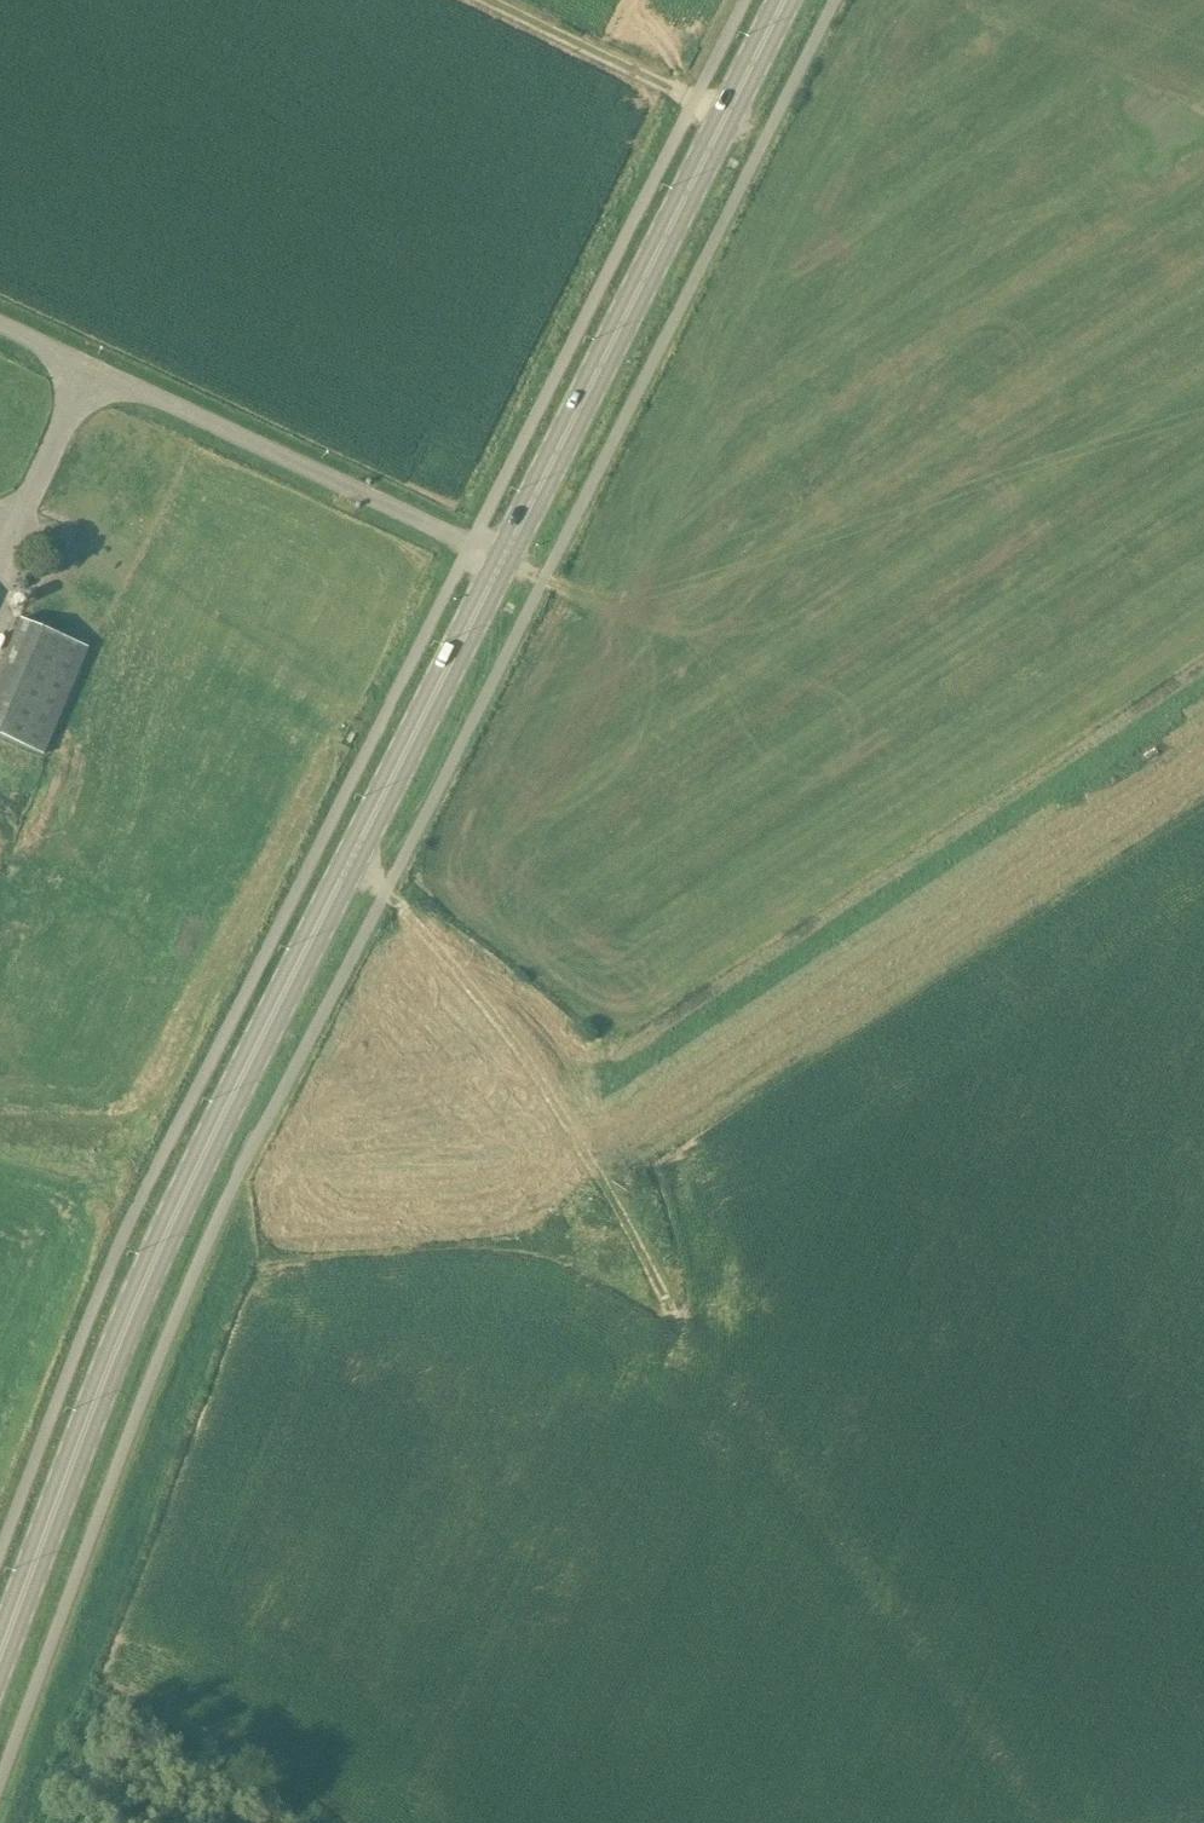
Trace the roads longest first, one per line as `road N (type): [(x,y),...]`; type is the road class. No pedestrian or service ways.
road 1 (secondary): [(0,1656),(121,1333),(193,1177),(783,0)]
road 2 (track): [(665,1298),(701,1367),(1031,1822)]
road 3 (track): [(665,1298),(554,1103),(470,983),(395,901)]
road 4 (track): [(794,149),(484,0)]

